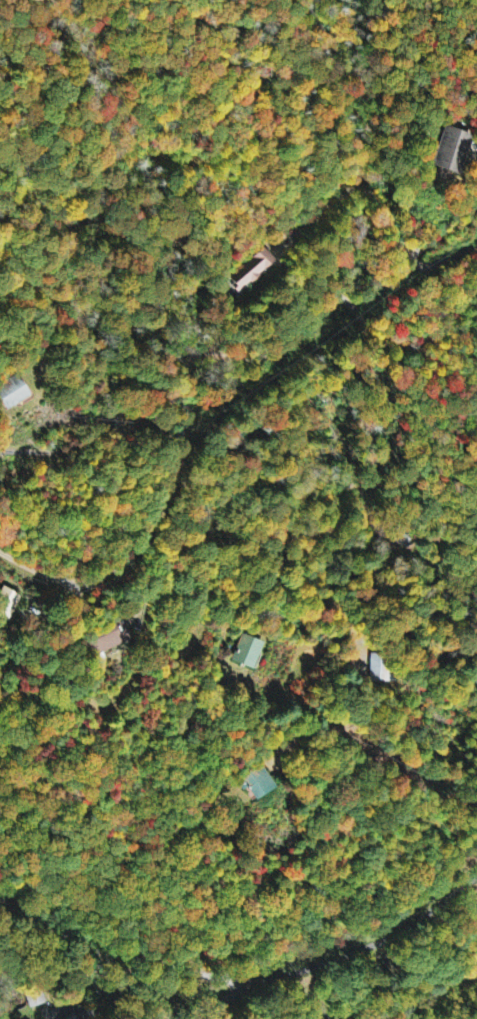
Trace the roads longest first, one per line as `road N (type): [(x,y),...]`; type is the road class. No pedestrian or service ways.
road 1 (residential): [(476,295),(458,297),(401,334),(291,334),(124,402),(130,496),(114,528),(0,559)]
road 2 (residential): [(1,894),(57,935),(250,985),(410,928),(476,878)]
road 3 (residential): [(67,539),(62,403),(19,274),(18,223),(37,138)]
road 4 (residential): [(476,953),(361,1018)]

